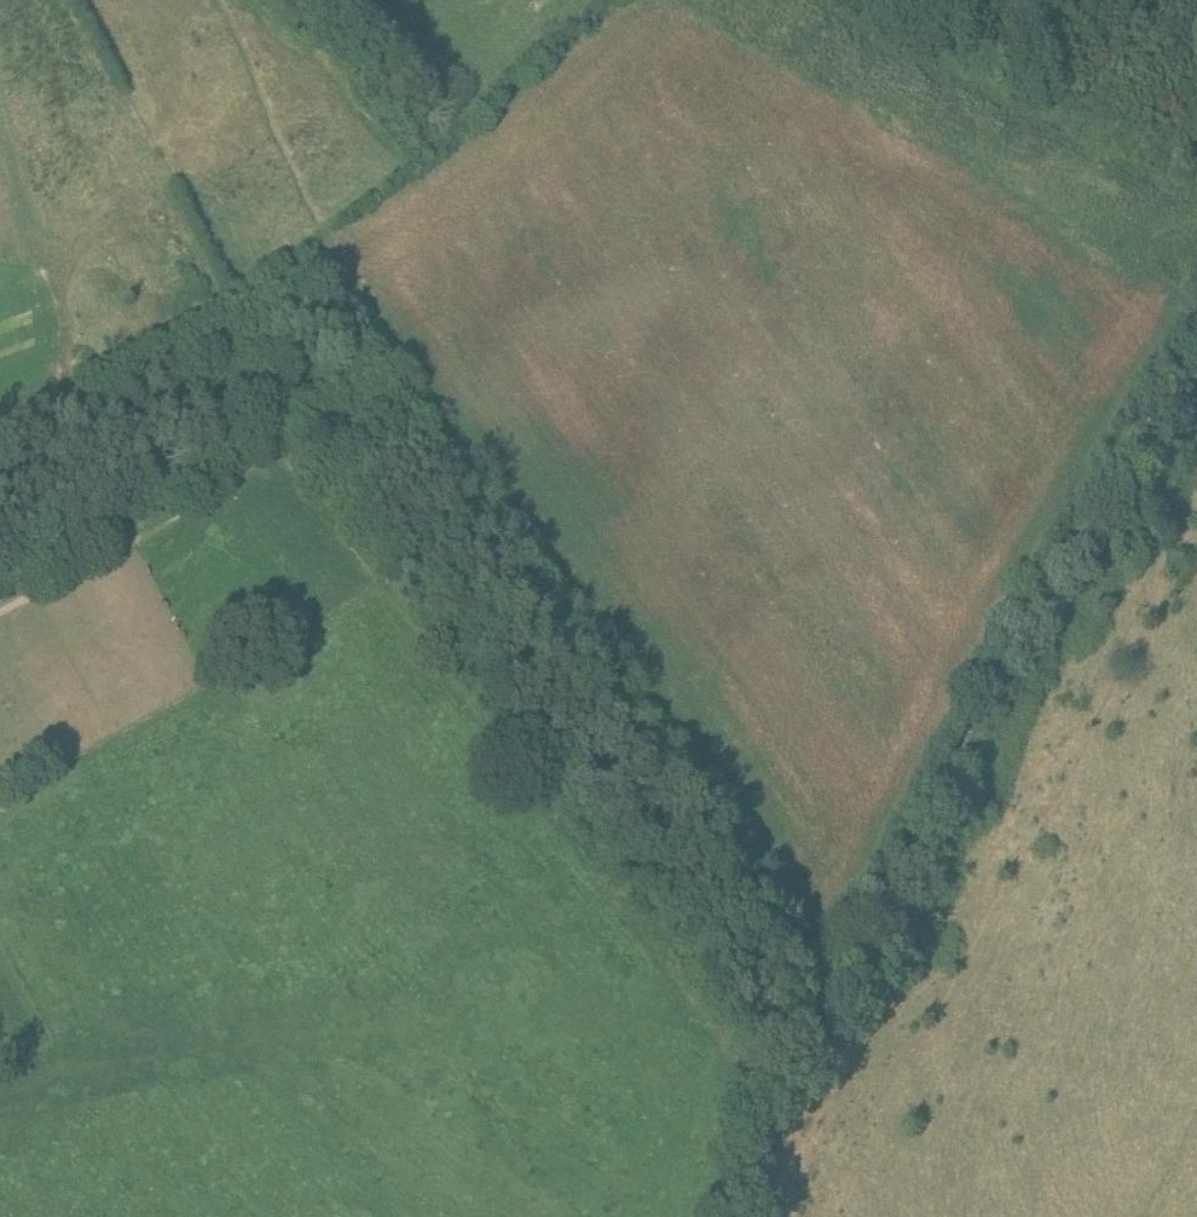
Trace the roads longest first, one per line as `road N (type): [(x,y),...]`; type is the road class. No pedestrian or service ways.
road 1 (track): [(733,1216),(1004,666),(1196,342)]

